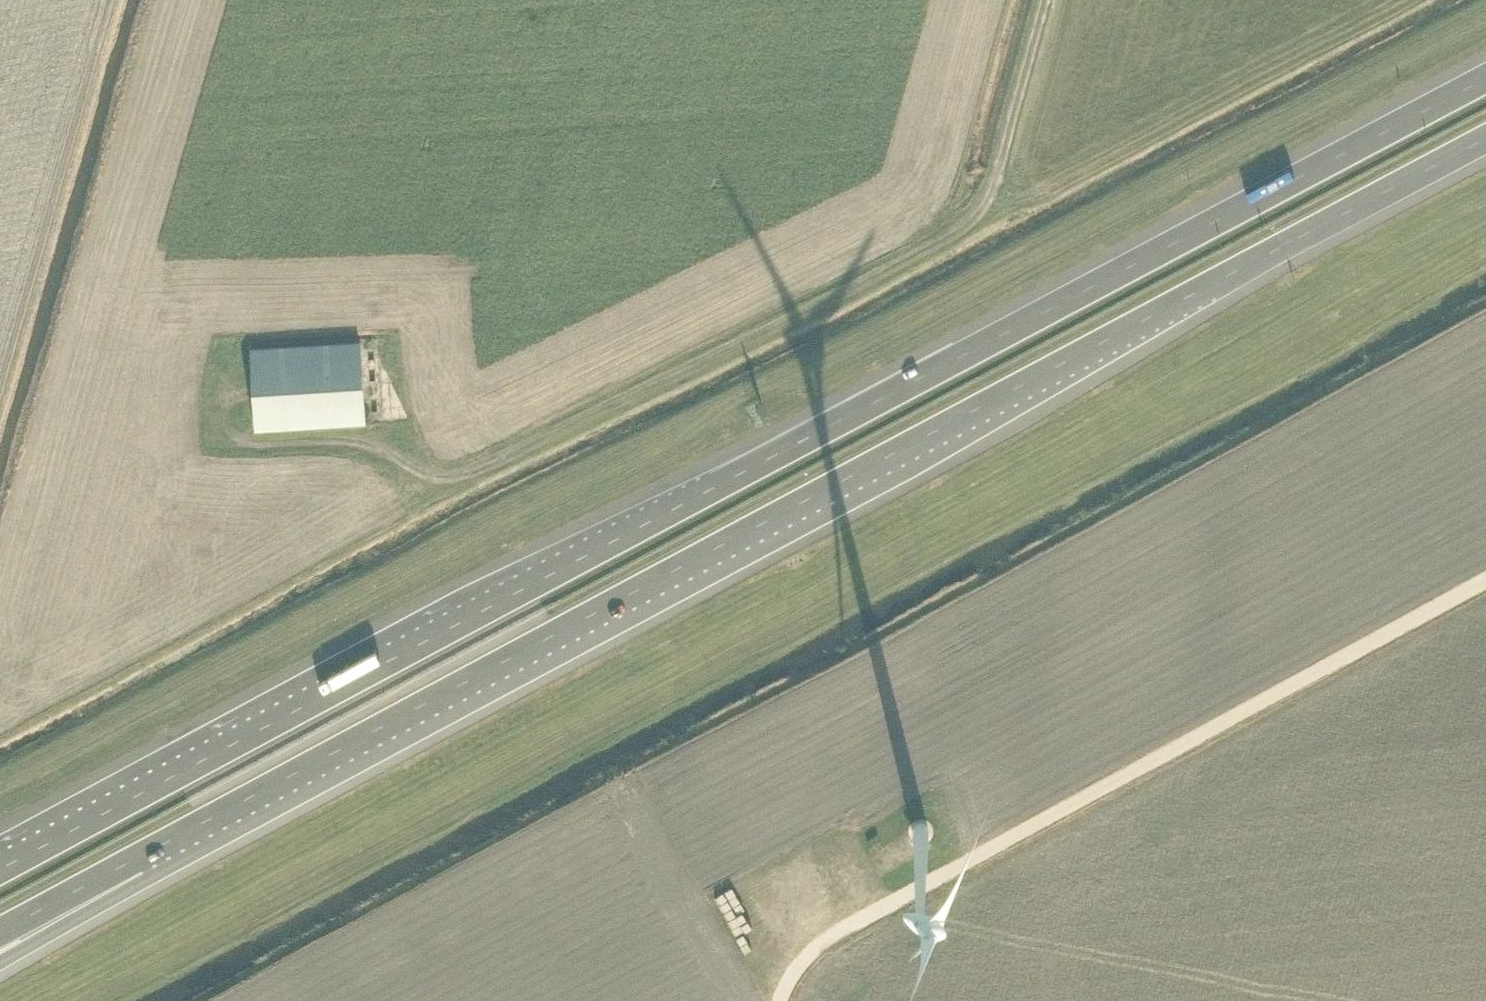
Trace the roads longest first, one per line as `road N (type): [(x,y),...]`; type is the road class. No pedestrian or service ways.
road 1 (motorway): [(1485,75),(0,868)]
road 2 (motorway): [(136,855),(1485,136)]
road 3 (track): [(1044,0),(998,172),(971,222),(699,365),(457,478),(430,476),(363,442),(236,436),(228,416),(233,397)]
road 4 (track): [(1485,580),(859,919),(818,946),(786,982),(782,1000)]
road 5 (motorway): [(0,962),(136,855)]
road 6 (motorway): [(0,929),(136,855)]

